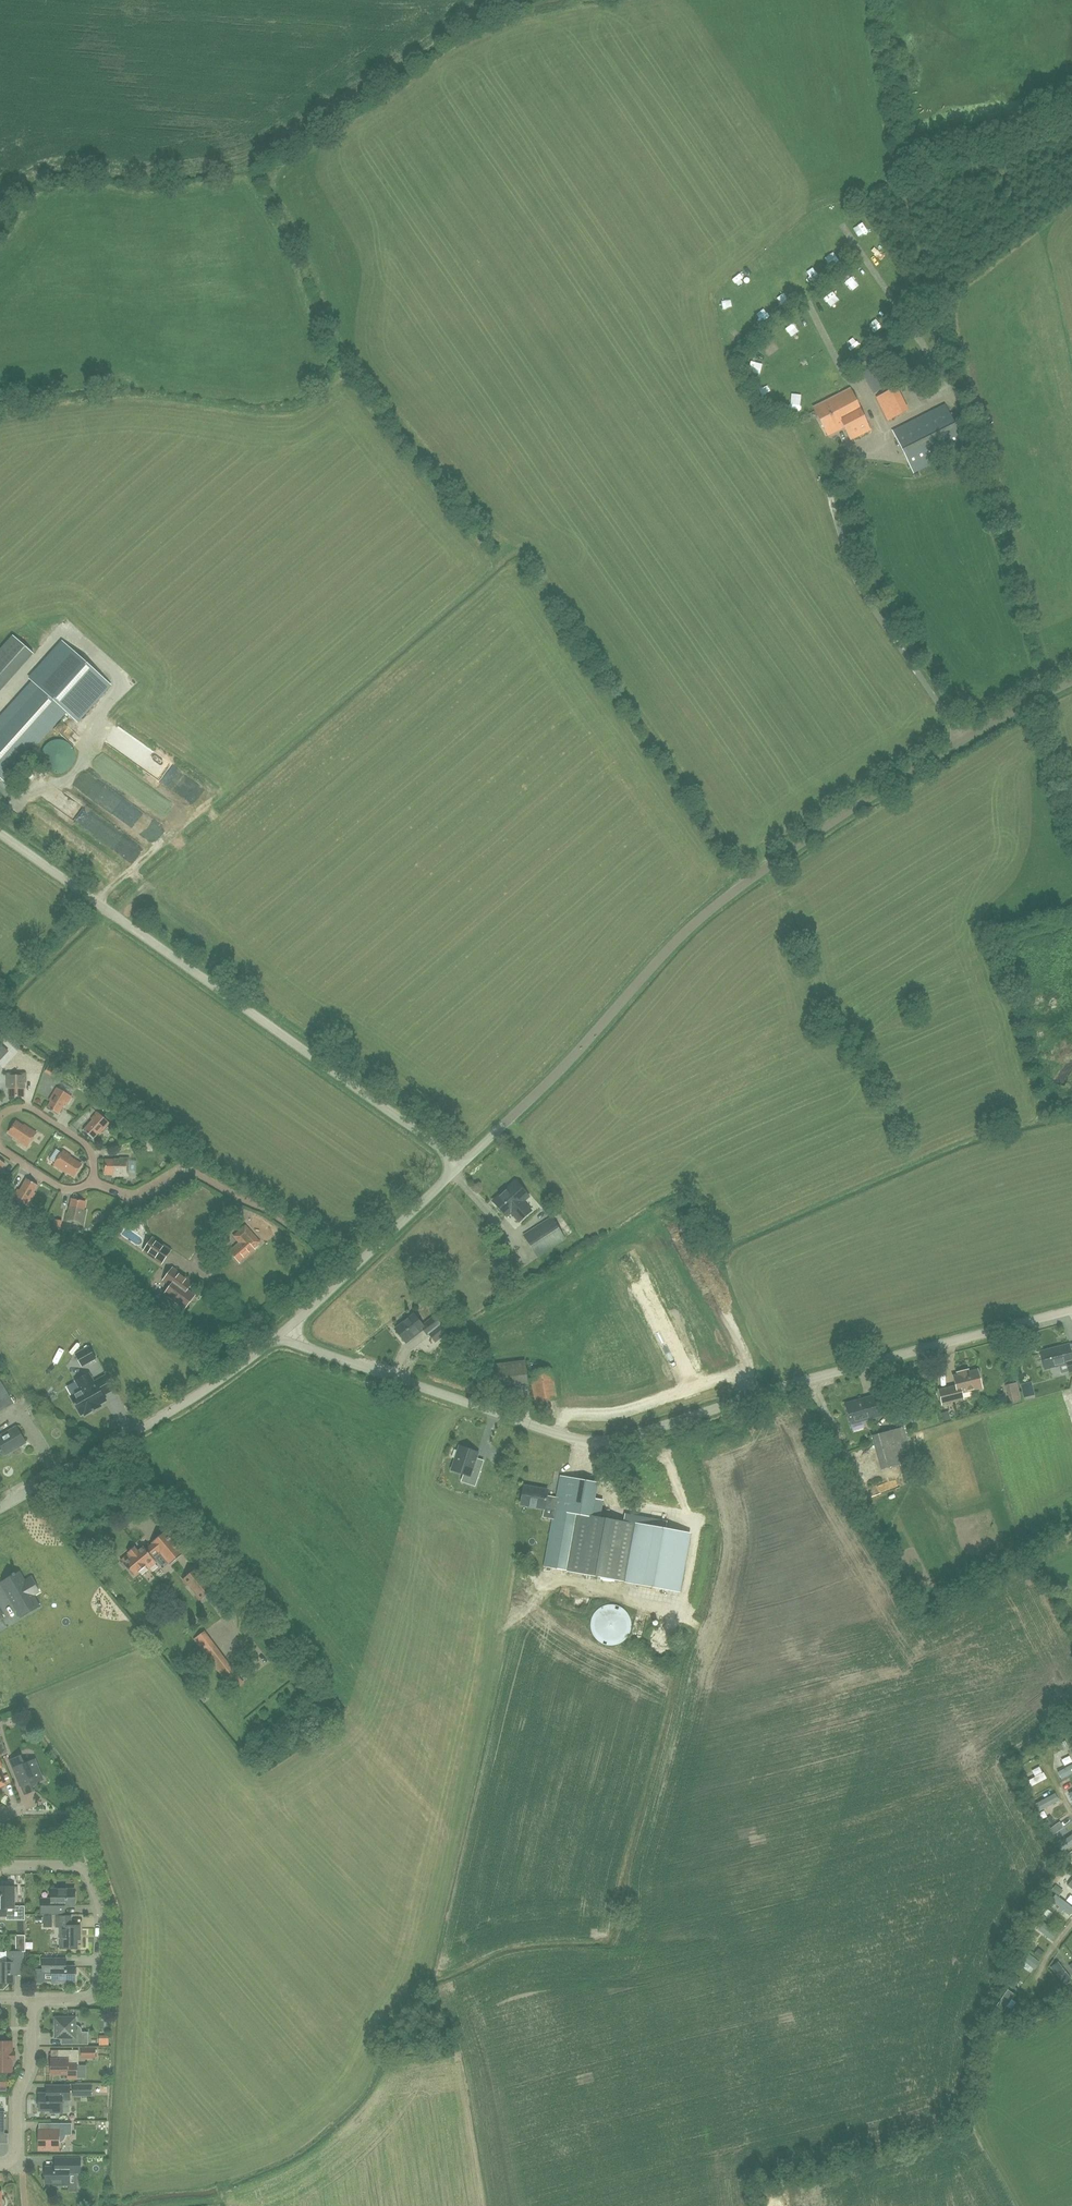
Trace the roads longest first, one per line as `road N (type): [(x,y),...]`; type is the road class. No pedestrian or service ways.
road 1 (unclassified): [(282,1334),(554,1434),(607,1441),(1071,1312)]
road 2 (unclassified): [(462,1164),(596,1031),(678,934),(745,877),(964,739)]
road 3 (unclassified): [(462,1164),(0,834)]
road 4 (unclassified): [(964,739),(852,577),(830,495),(858,447)]
road 5 (unclassified): [(0,1507),(161,1417),(282,1334)]
road 6 (residential): [(0,1867),(74,1866),(88,1878),(100,1914),(95,1998),(32,2002)]
road 7 (unclassified): [(282,1334),(462,1164)]
road 8 (residential): [(0,2165),(19,2146),(32,2002)]
road 9 (unclassified): [(964,739),(1071,680)]

